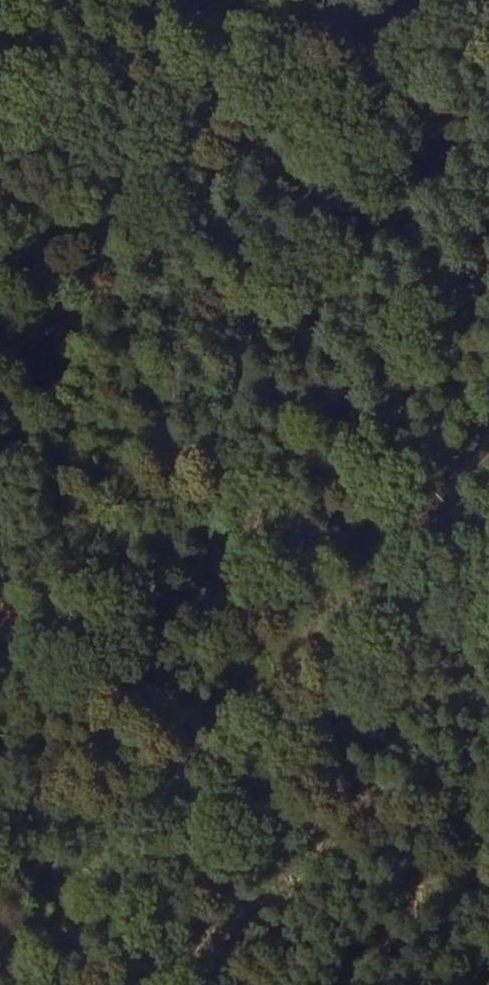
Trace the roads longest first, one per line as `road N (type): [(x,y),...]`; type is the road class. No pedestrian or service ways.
road 1 (track): [(29,984),(488,462)]

